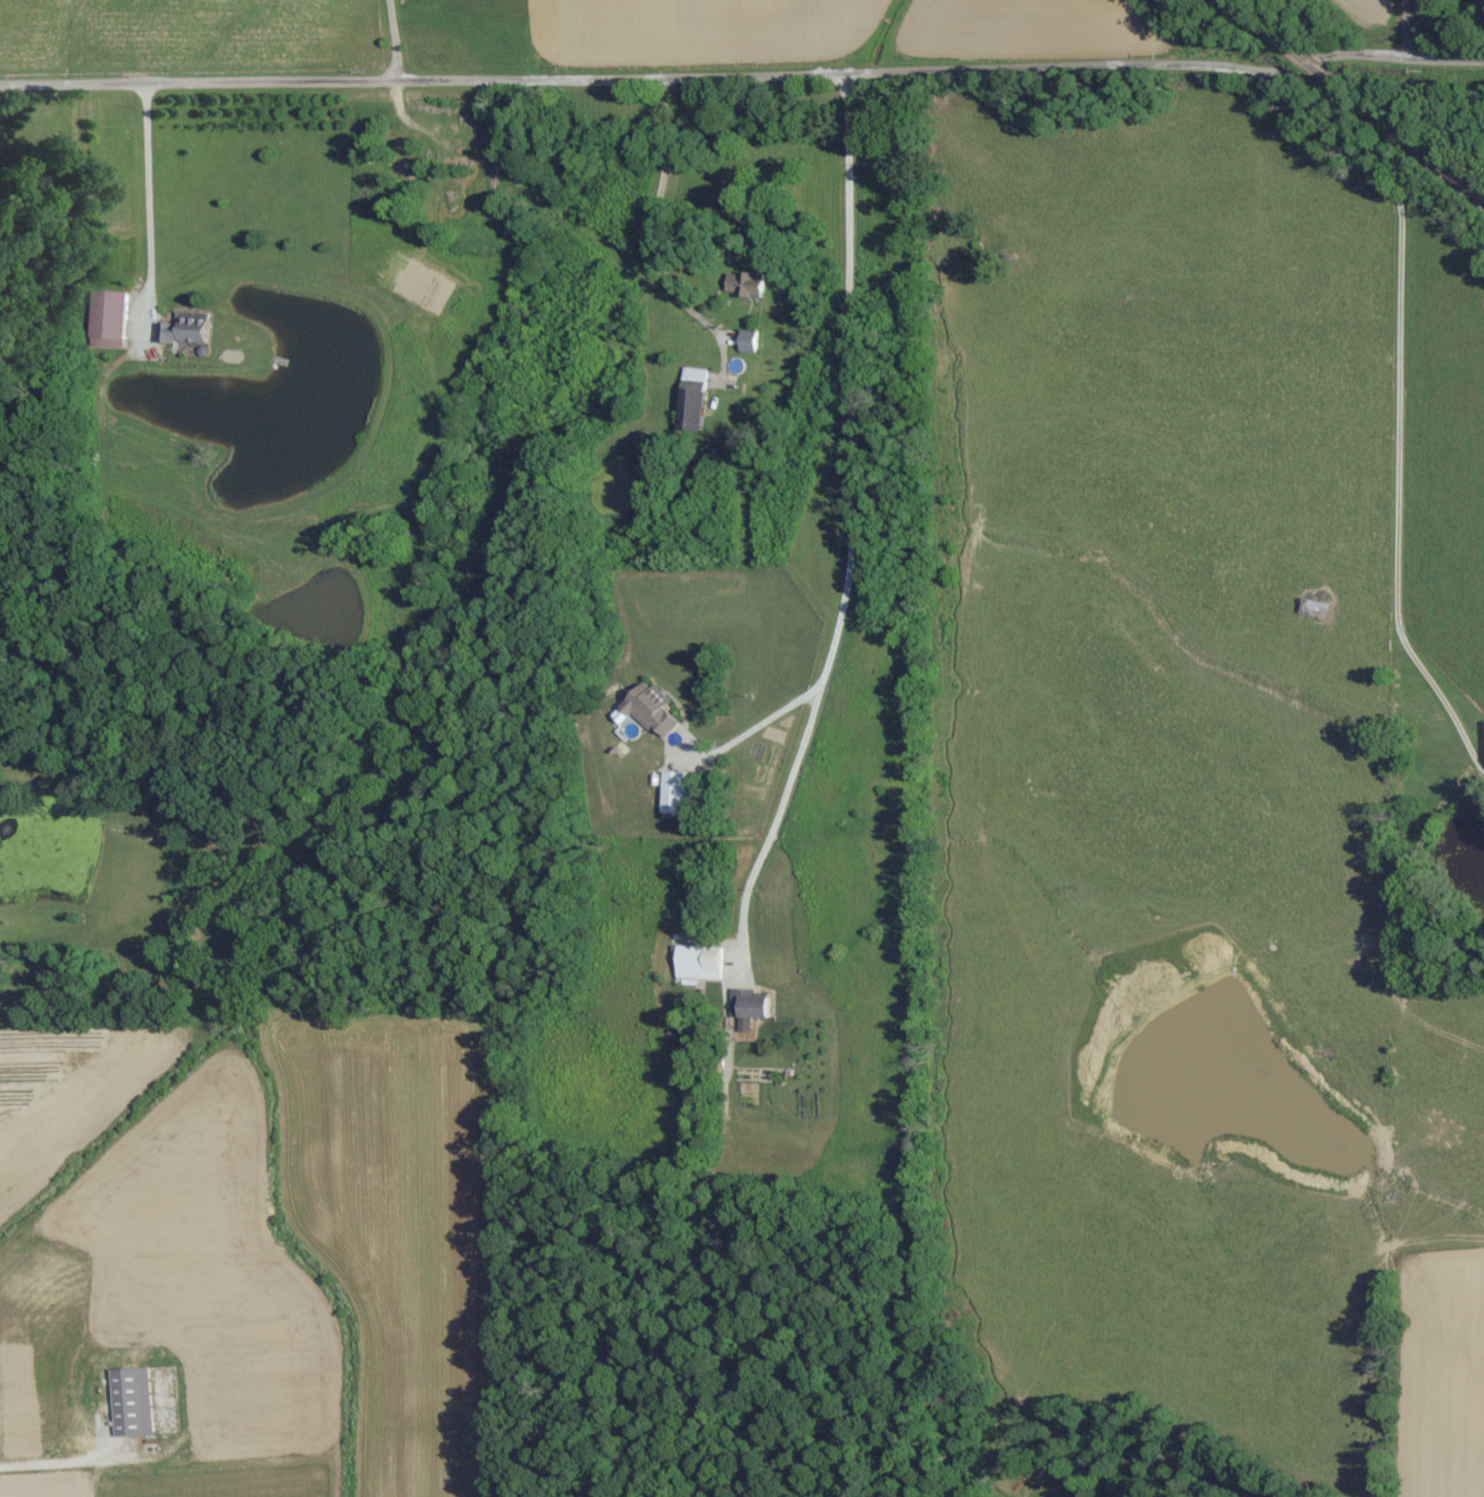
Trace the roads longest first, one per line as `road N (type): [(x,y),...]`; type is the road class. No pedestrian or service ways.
road 1 (residential): [(0,86),(1194,62),(1483,66)]

